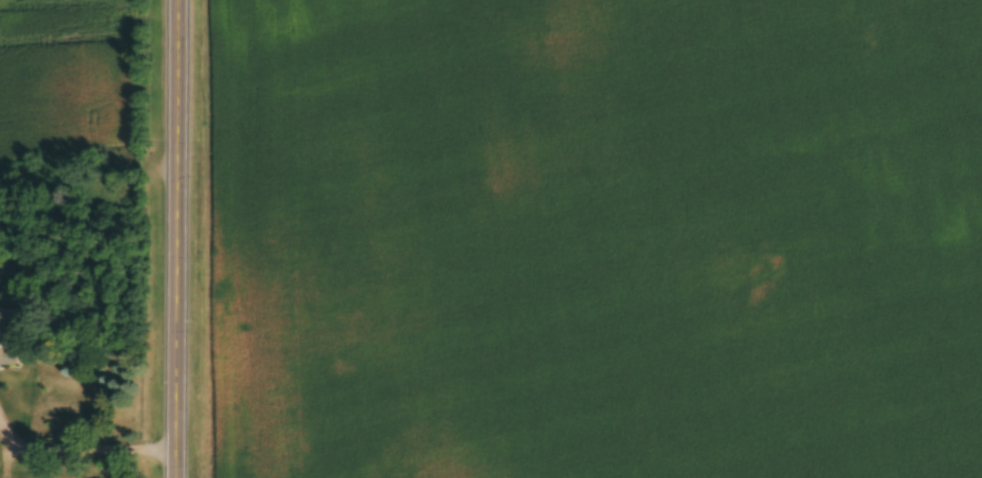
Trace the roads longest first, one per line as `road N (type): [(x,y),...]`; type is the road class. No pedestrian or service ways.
road 1 (tertiary): [(172,477),(173,0)]

